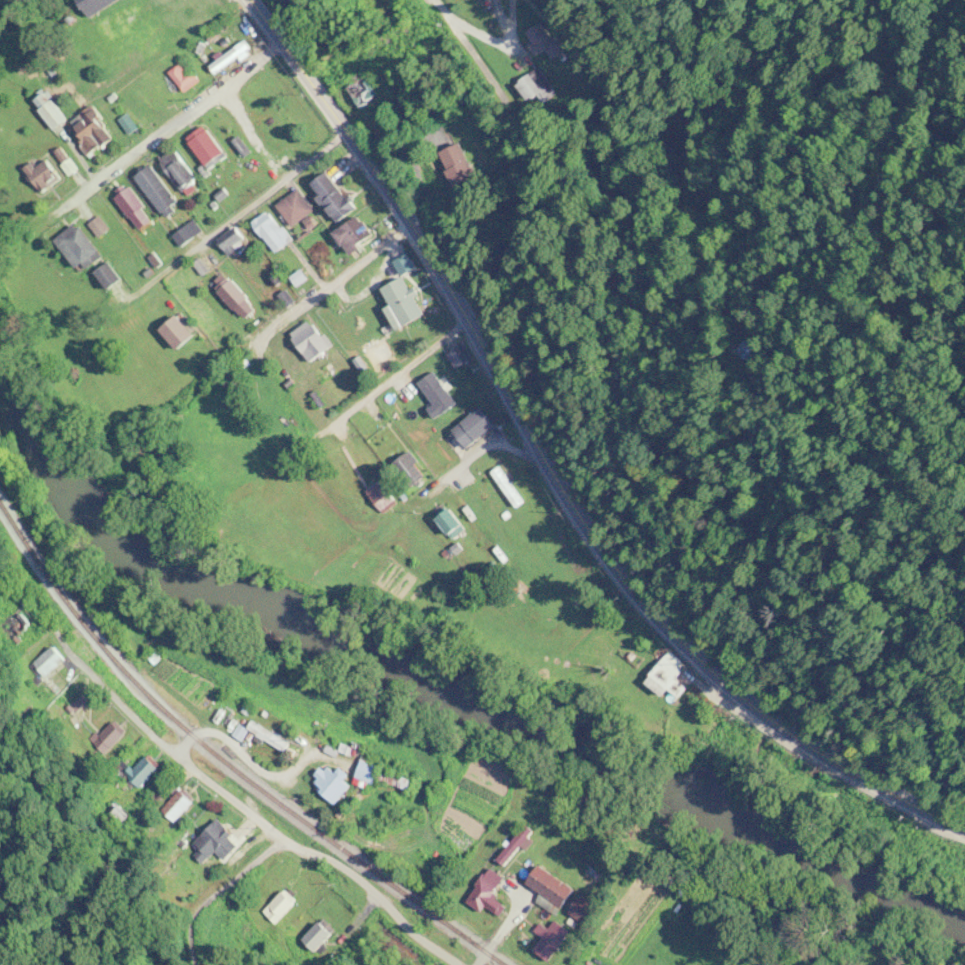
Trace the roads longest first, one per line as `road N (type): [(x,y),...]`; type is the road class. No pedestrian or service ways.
road 1 (secondary): [(247,0),(409,228),(618,576),(736,693),(822,757),(964,834)]
road 2 (residential): [(456,964),(343,869),(281,838),(172,755),(58,639)]
road 3 (residential): [(63,198),(278,43)]
road 4 (residential): [(251,361),(409,228)]
road 5 (residential): [(189,247),(345,132)]
road 6 (residential): [(468,322),(329,433)]
road 7 (residential): [(432,0),(513,113)]
road 8 (residential): [(429,496),(484,446),(545,461)]

